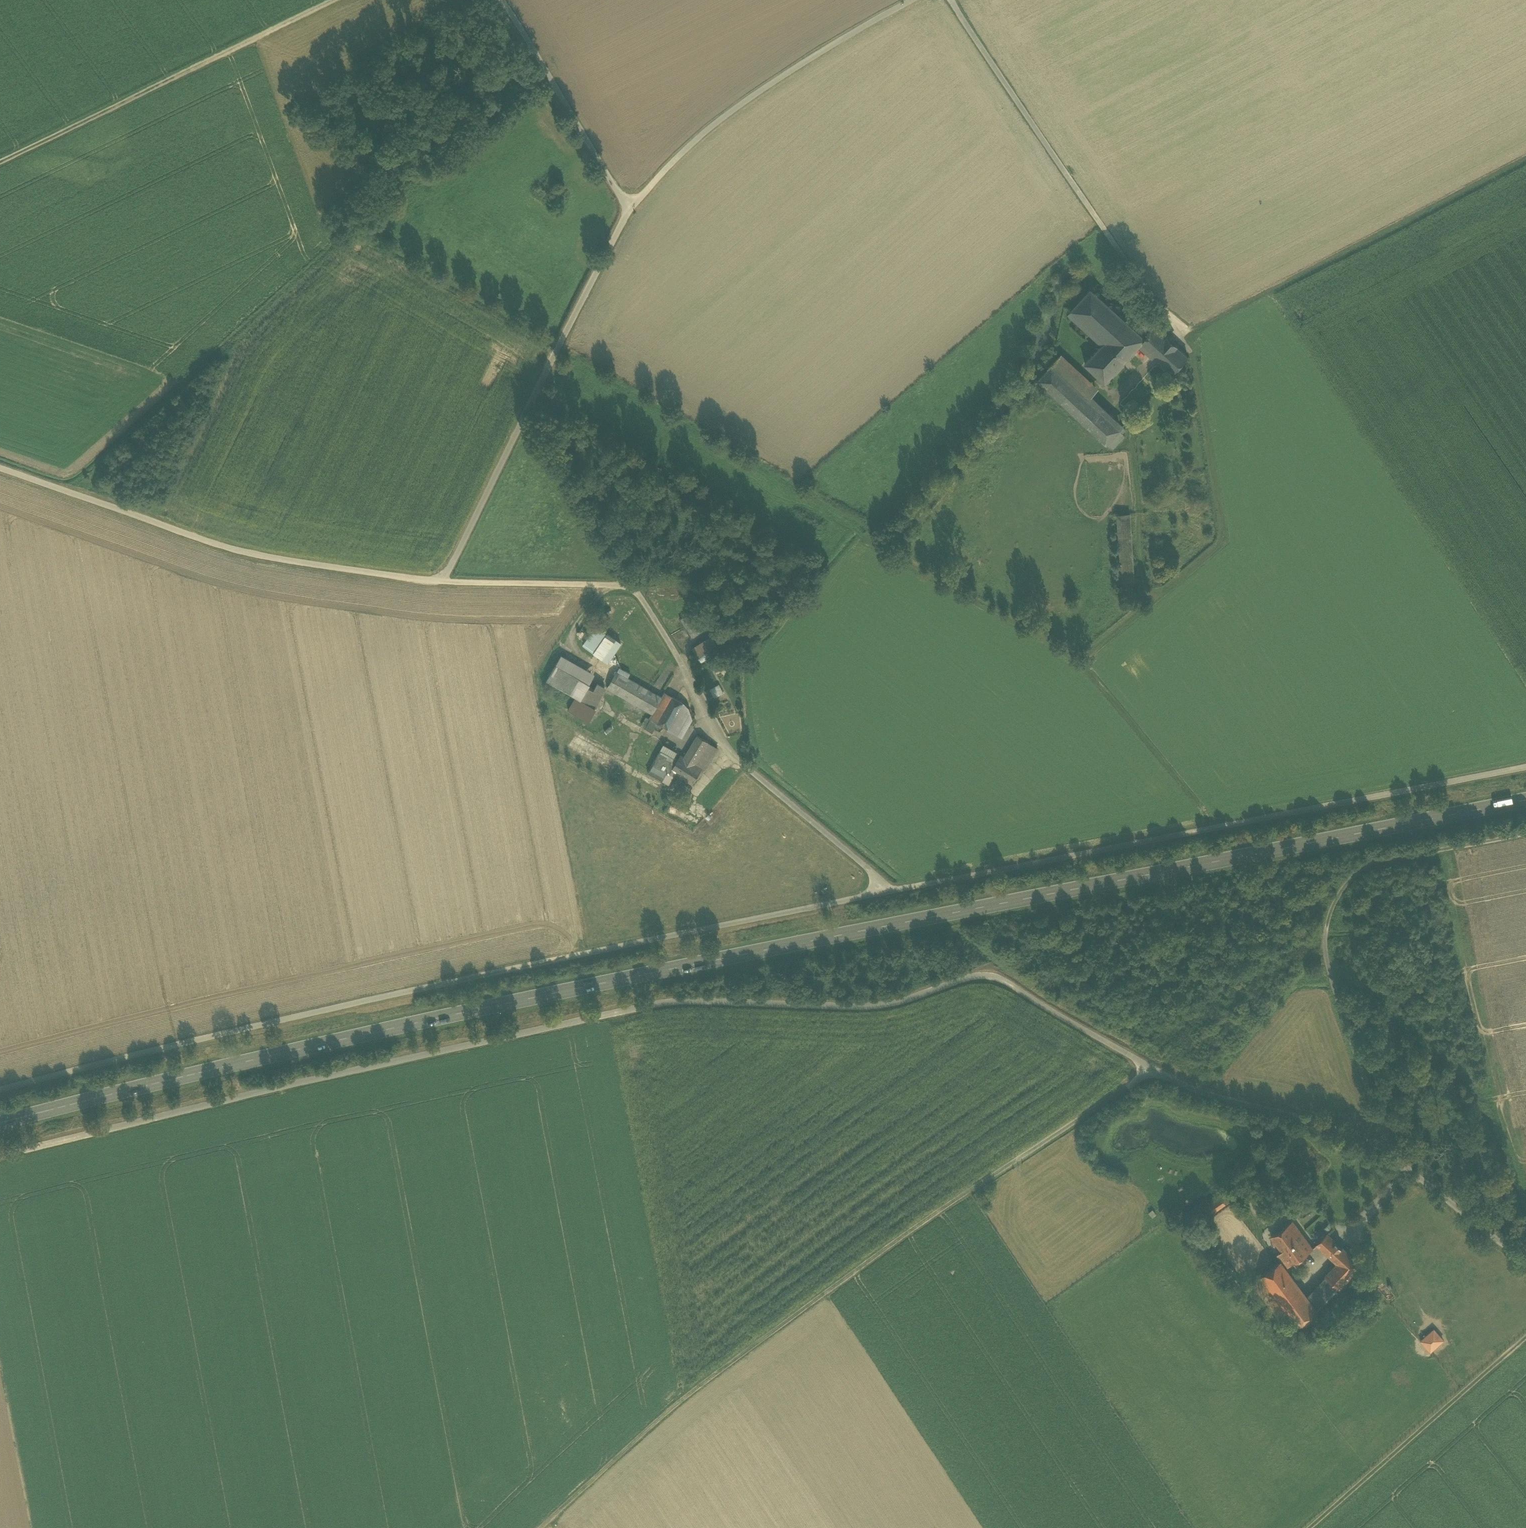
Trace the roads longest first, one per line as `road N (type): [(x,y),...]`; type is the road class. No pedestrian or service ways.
road 1 (unclassified): [(1525,1256),(1383,1149),(1156,1069),(999,975),(974,974),(884,1004),(653,1004),(0,1155)]
road 2 (primary): [(0,1124),(512,1002),(1525,800)]
road 3 (track): [(1525,767),(631,945),(0,1089)]
road 4 (track): [(1156,1069),(924,1221),(668,1411),(542,1527)]
road 5 (unclassified): [(443,581),(631,582),(730,746),(885,892)]
road 6 (track): [(1383,1149),(1325,957),(1325,931),(1343,885),(1375,865),(1525,835)]
road 7 (unclassified): [(443,581),(225,549),(0,469)]
road 8 (unclassified): [(627,210),(443,581)]
road 9 (unclassified): [(951,0),(1179,333)]
road 10 (track): [(344,0),(0,164)]
road 11 (unclassified): [(911,0),(745,100),(627,210)]
road 12 (track): [(1312,1527),(1525,1338)]
road 13 (unclassified): [(501,0),(627,210)]
road 14 (track): [(631,582),(526,415)]

